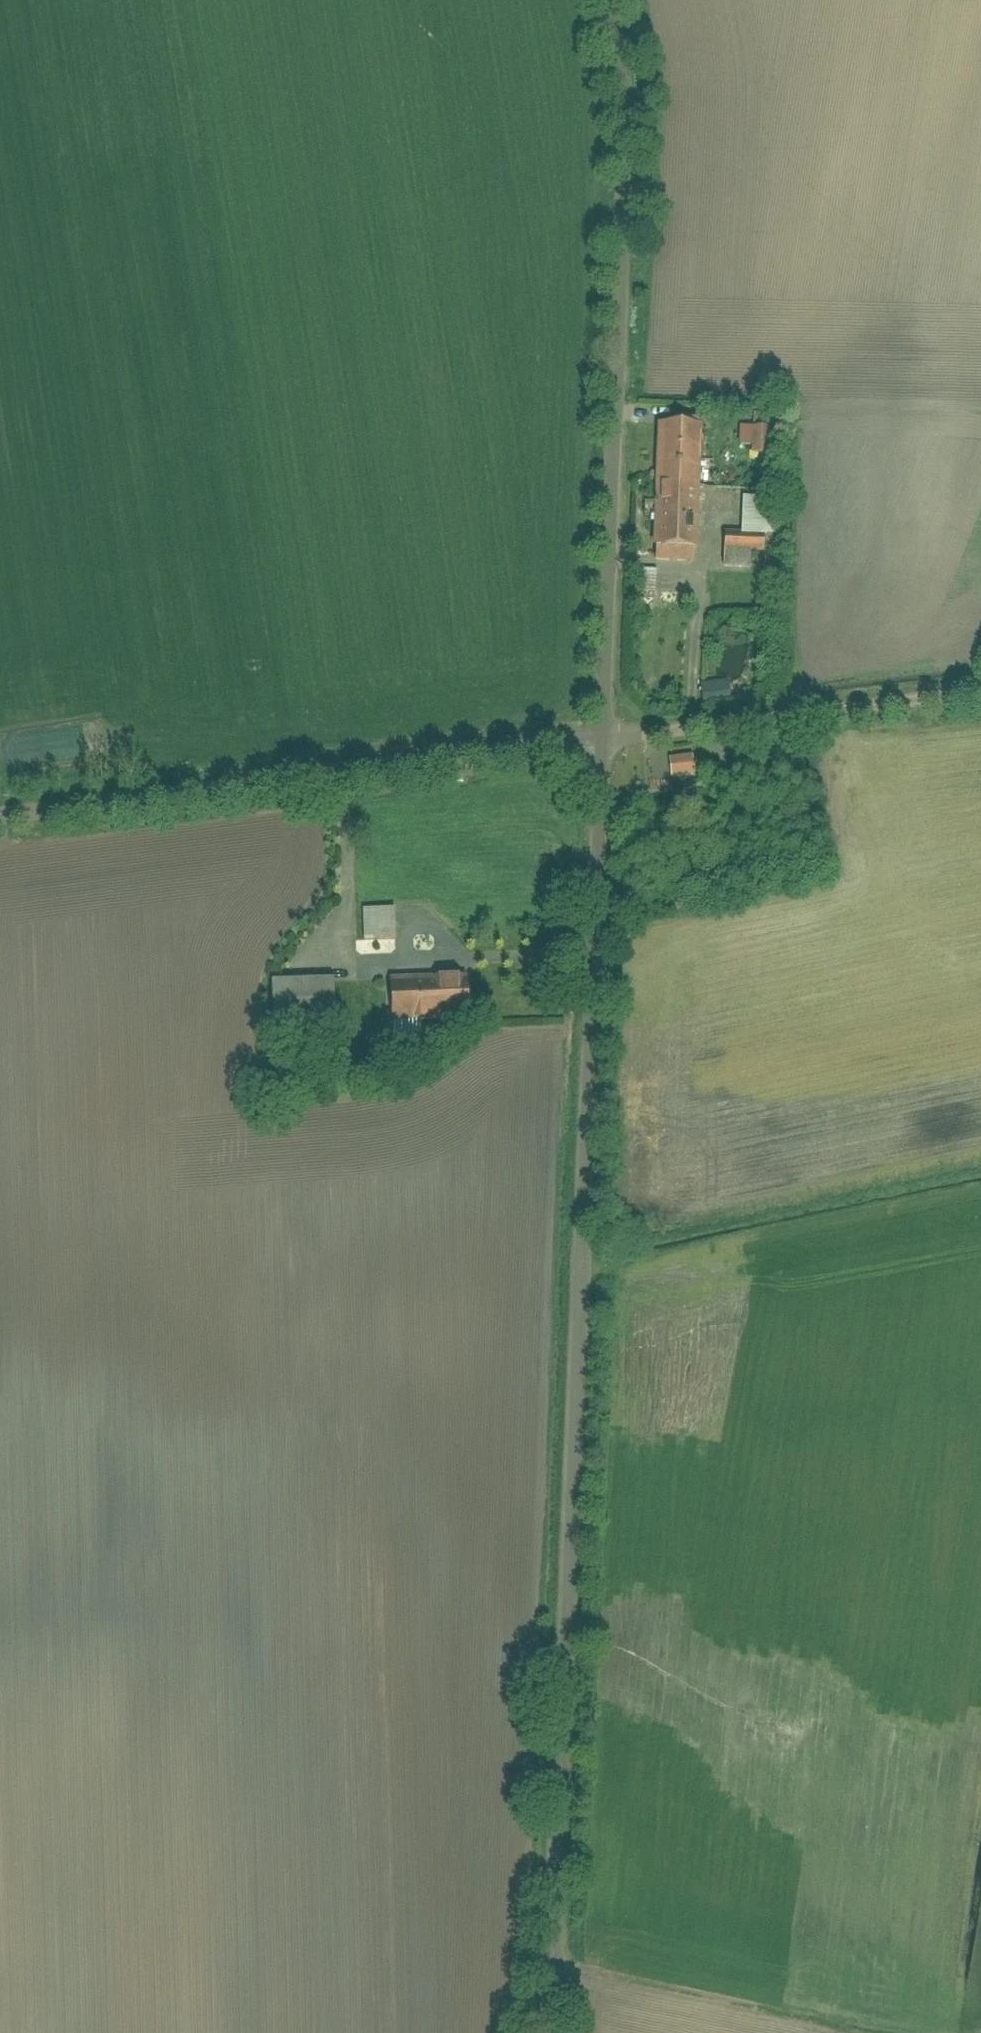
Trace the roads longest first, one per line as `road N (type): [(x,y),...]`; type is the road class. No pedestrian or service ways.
road 1 (unclassified): [(547,2032),(601,739)]
road 2 (unclassified): [(601,739),(622,94),(601,0)]
road 3 (unclassified): [(601,739),(0,818)]
road 4 (unclassified): [(980,687),(601,739)]

